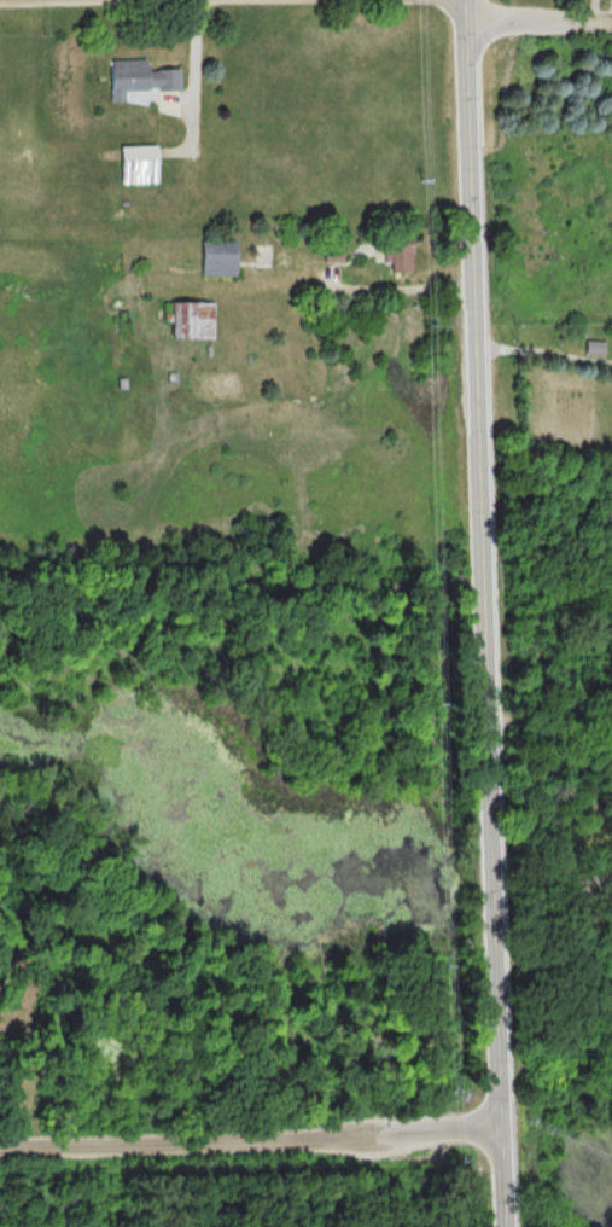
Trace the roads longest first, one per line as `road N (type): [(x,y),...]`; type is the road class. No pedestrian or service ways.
road 1 (tertiary): [(506,1226),(465,0)]
road 2 (residential): [(0,1149),(502,1130)]
road 3 (residential): [(611,24),(466,31)]

